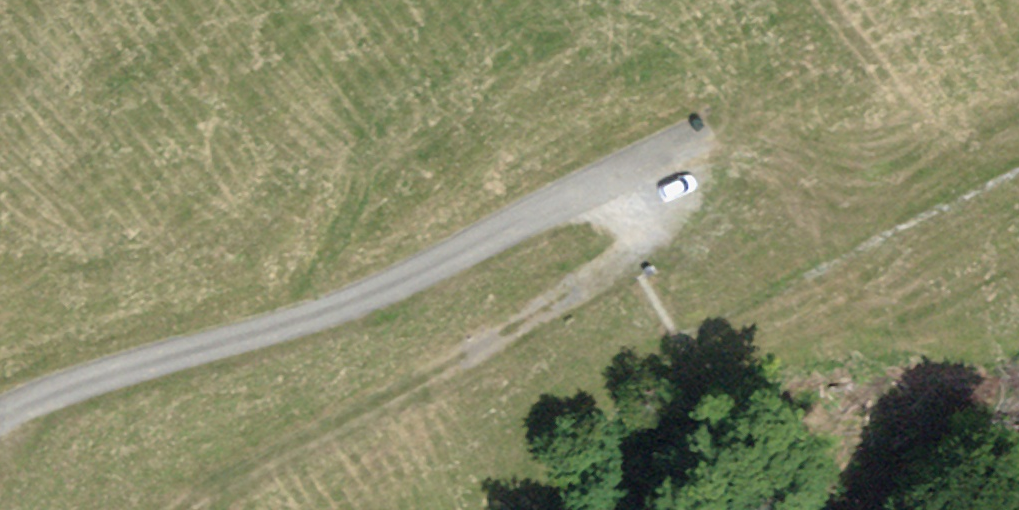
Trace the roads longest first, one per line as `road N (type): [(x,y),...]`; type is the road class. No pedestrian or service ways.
road 1 (track): [(0,416),(35,397),(283,329),(390,287),(691,134)]
road 2 (track): [(187,509),(455,365),(644,250),(657,219),(639,162)]

